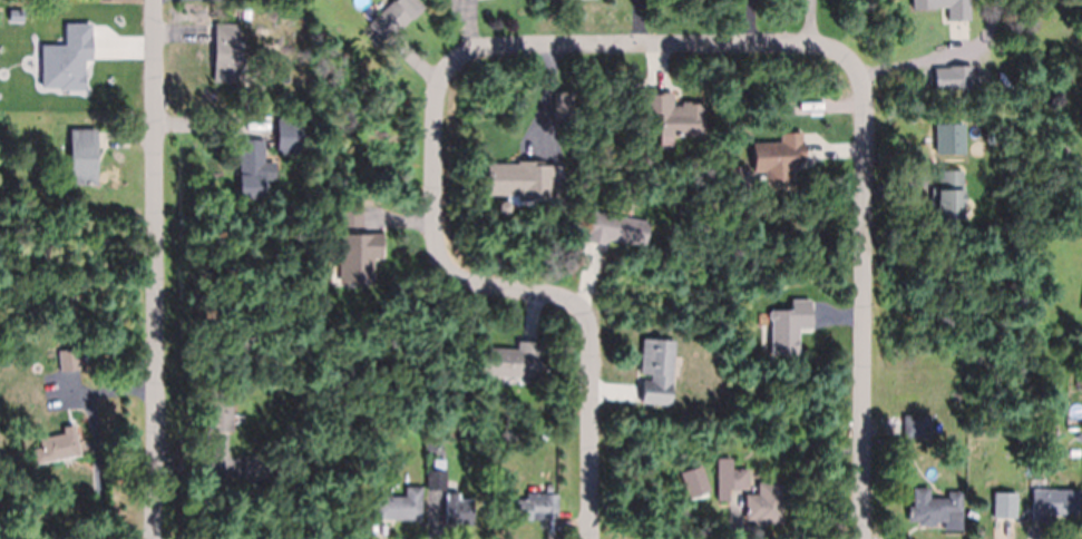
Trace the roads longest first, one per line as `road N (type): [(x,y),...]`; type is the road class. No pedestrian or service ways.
road 1 (residential): [(593,538),(591,325),(569,296),(470,288),(445,263),(429,144),(442,75),(487,46)]
road 2 (residential): [(157,538),(155,0)]
road 3 (residential): [(866,538),(858,70)]
road 4 (residential): [(487,46),(643,40),(838,49),(858,70)]

